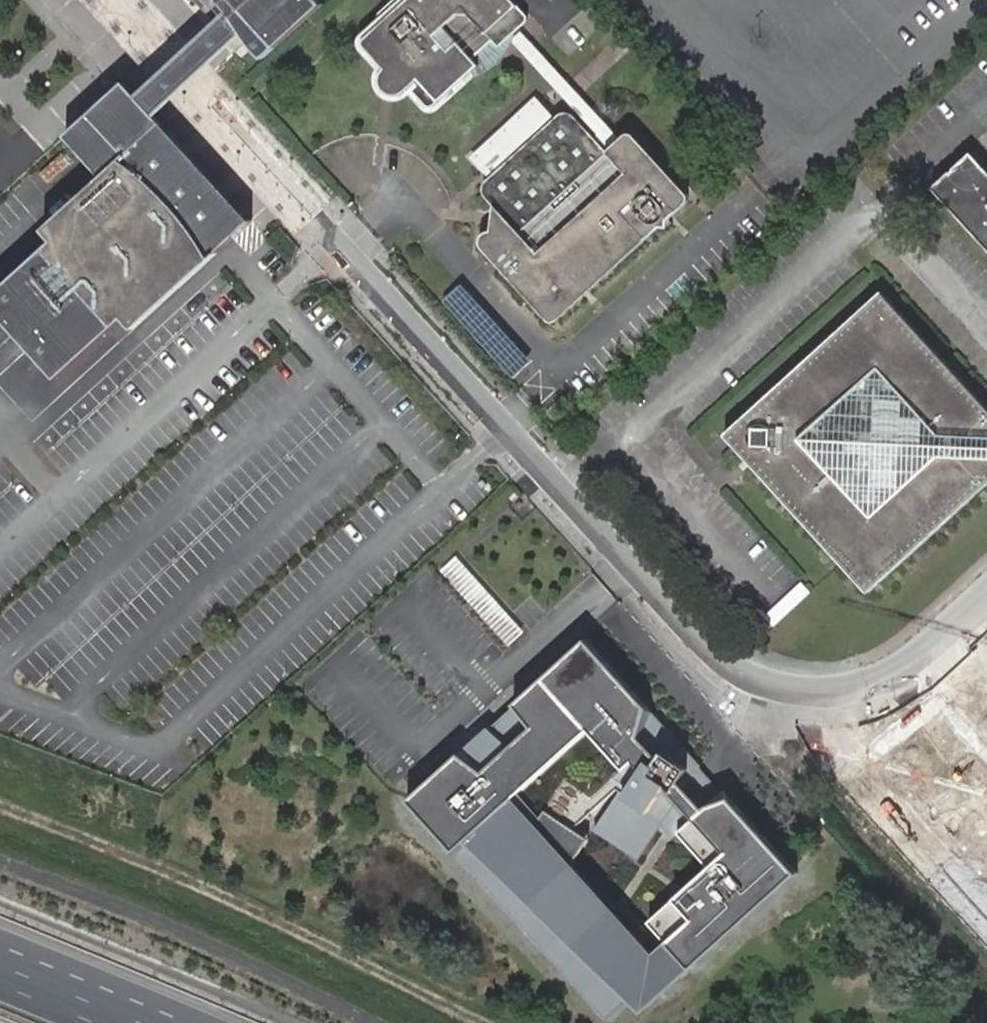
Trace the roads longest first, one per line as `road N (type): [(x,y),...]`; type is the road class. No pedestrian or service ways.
road 1 (residential): [(303,206),(713,650),(745,673),(792,691),(835,696),(876,687),(917,664),(986,600)]
road 2 (motorway): [(158,1022),(0,970)]

